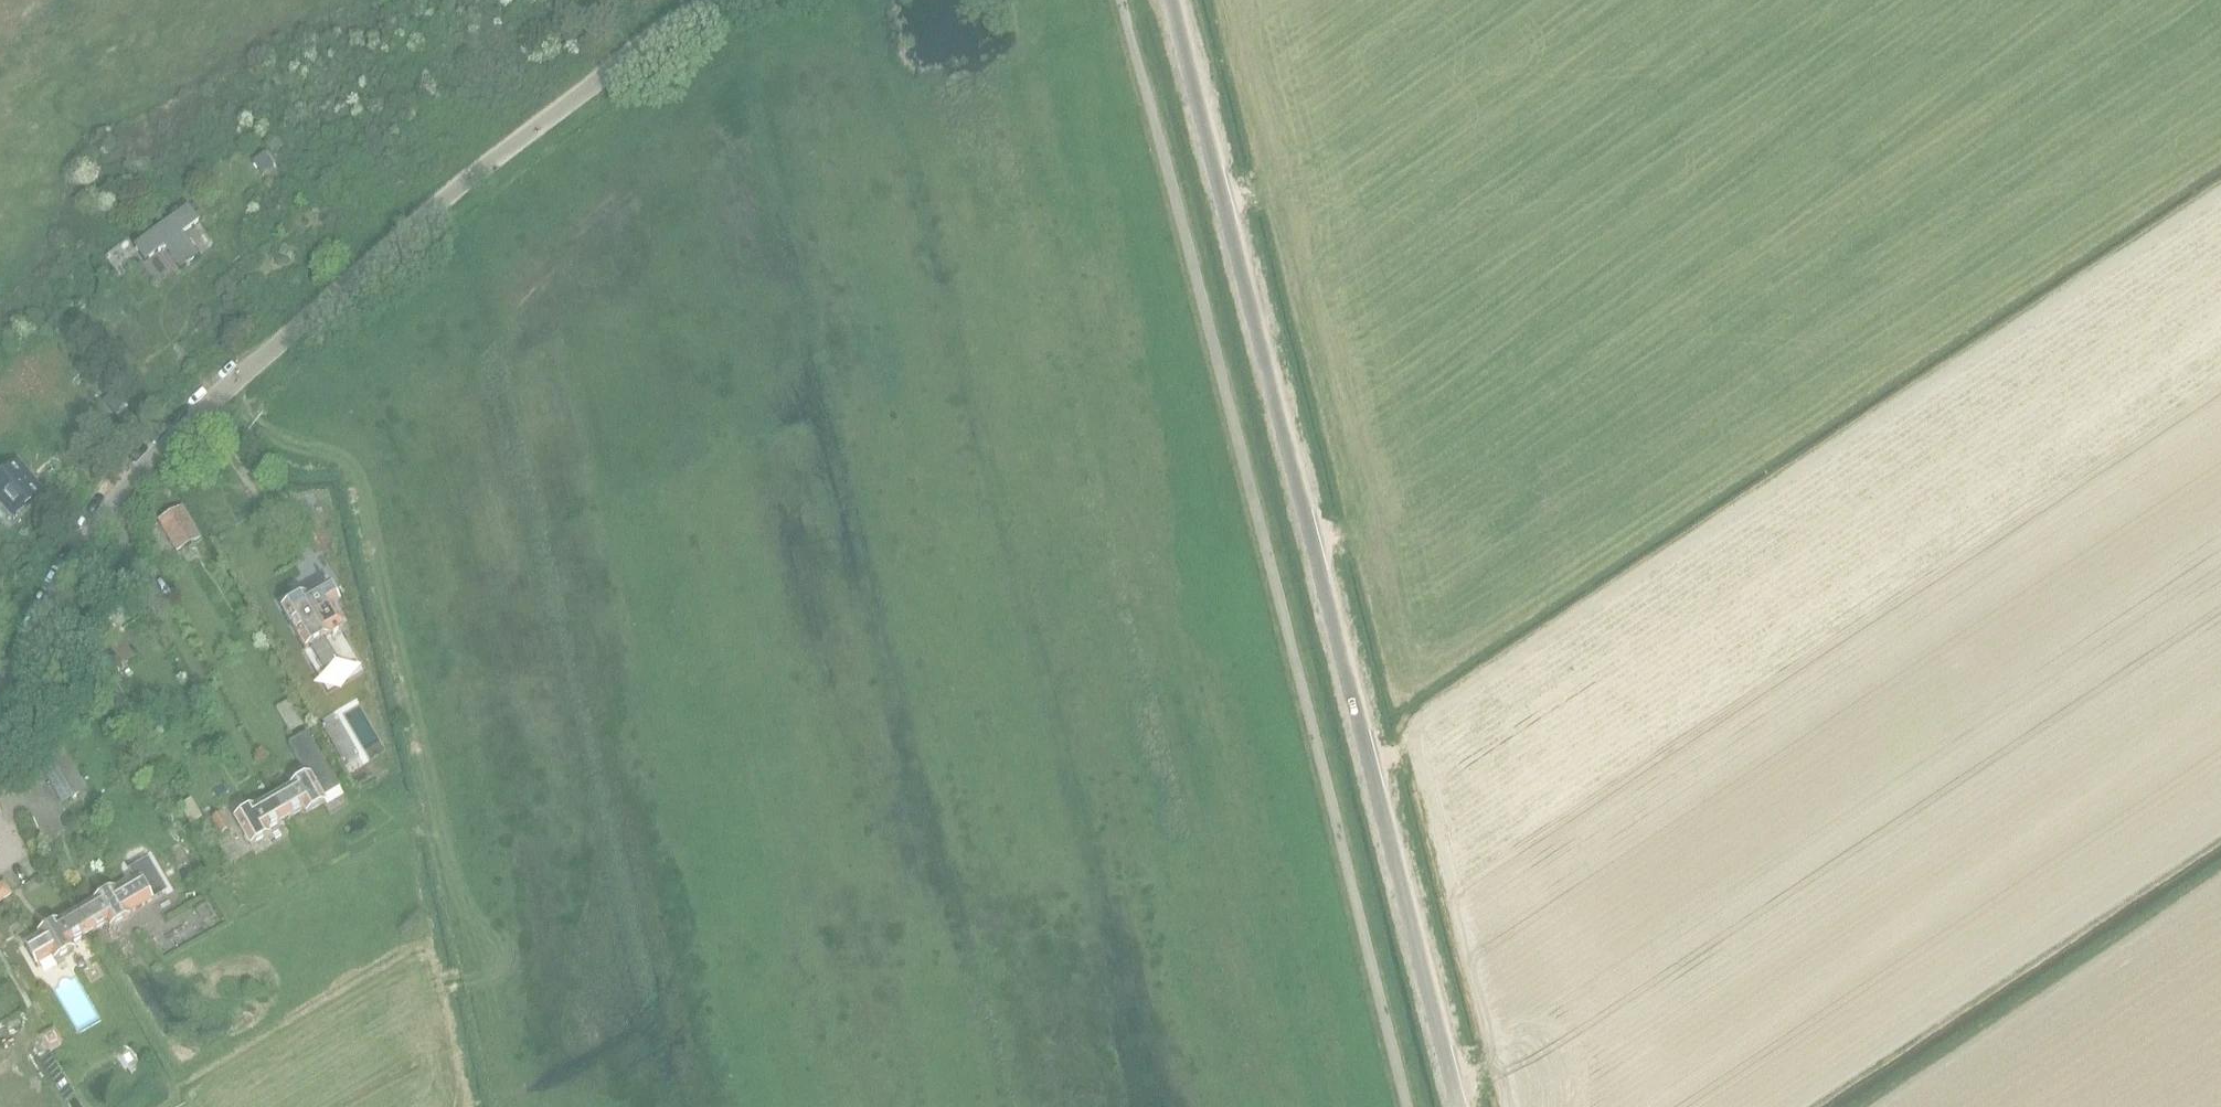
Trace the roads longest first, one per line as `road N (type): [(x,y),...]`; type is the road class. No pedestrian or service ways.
road 1 (unclassified): [(1457,1106),(1169,0)]
road 2 (unclassified): [(0,691),(89,534),(168,441),(436,203),(713,0)]

